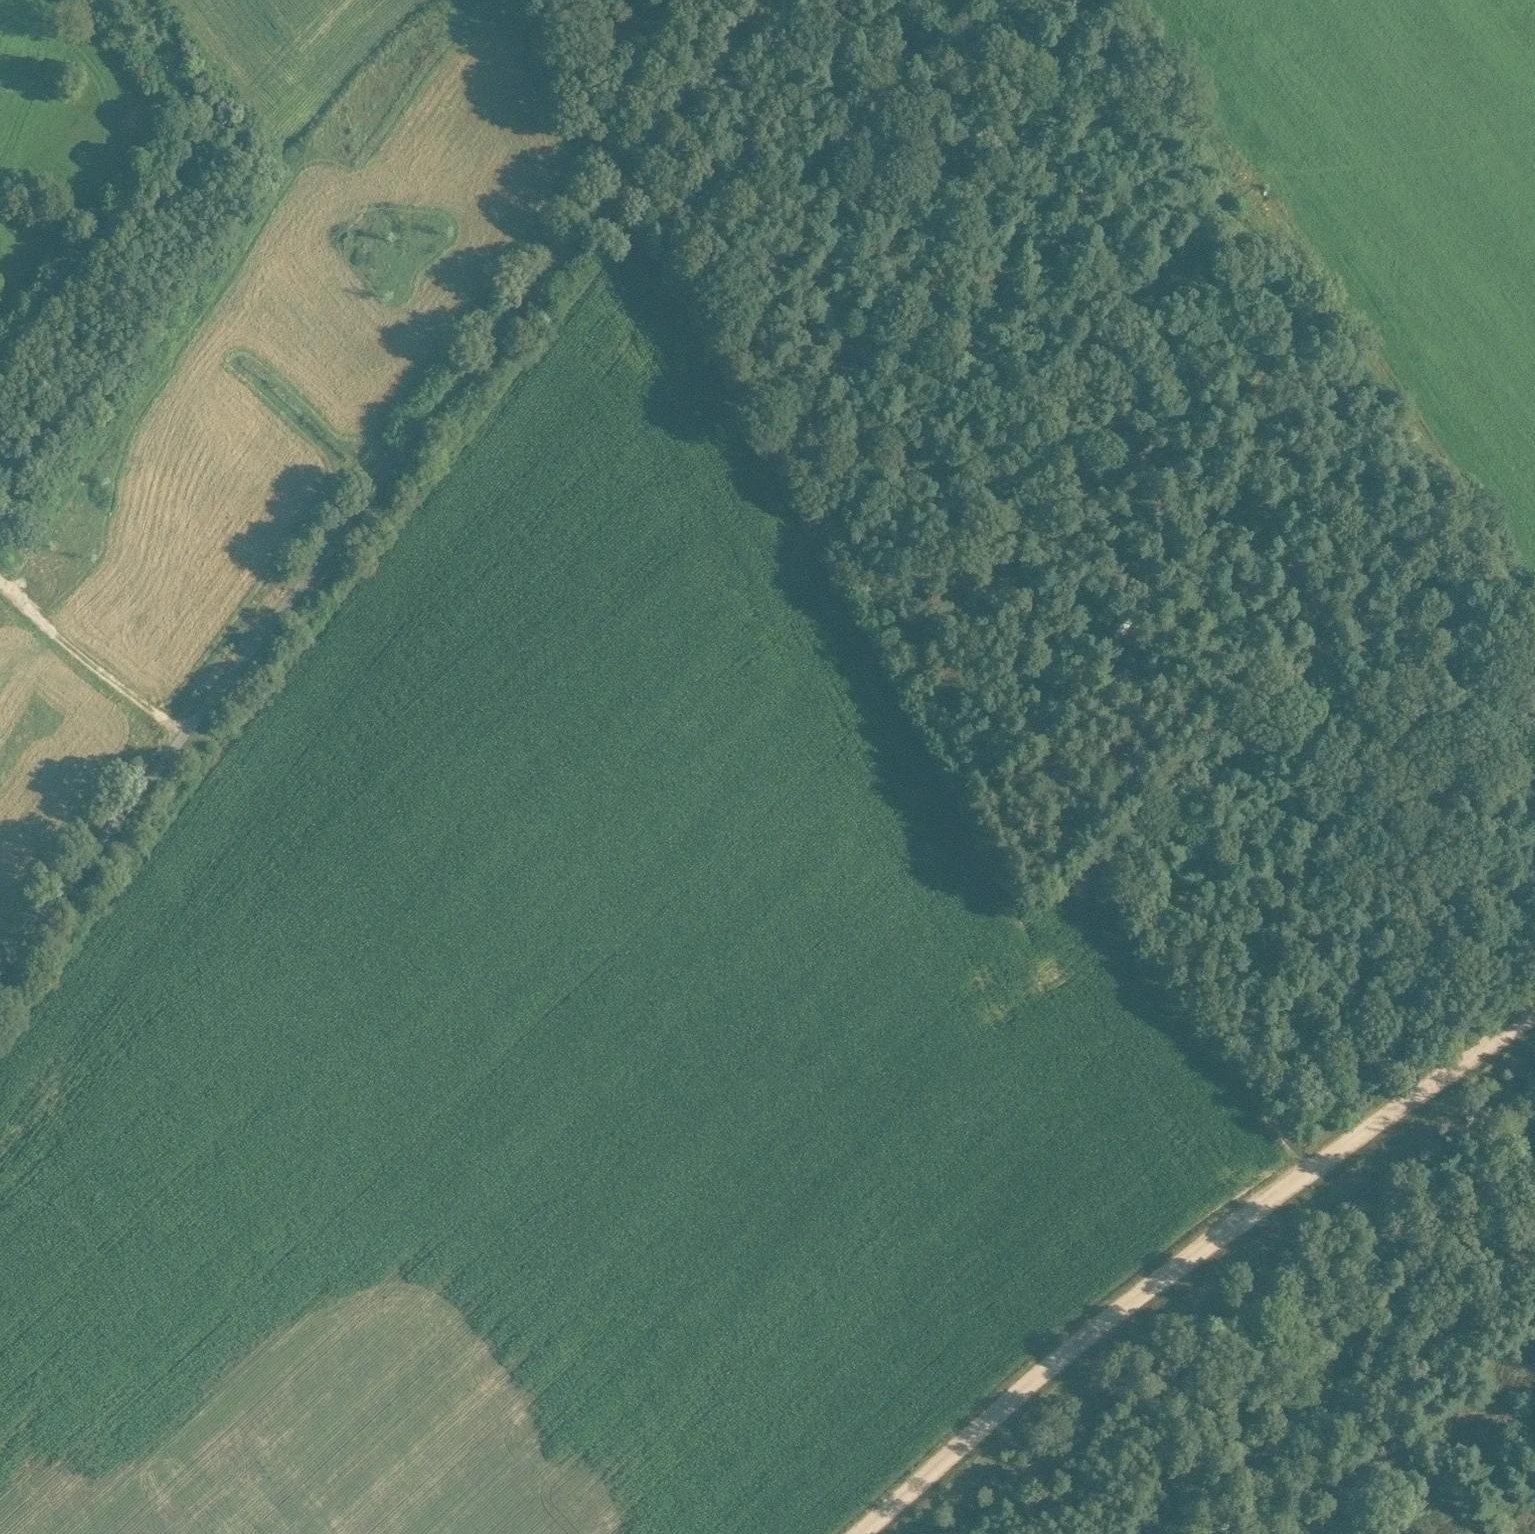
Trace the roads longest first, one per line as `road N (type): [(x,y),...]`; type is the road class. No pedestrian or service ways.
road 1 (track): [(1534,1007),(1102,1324),(865,1533)]
road 2 (track): [(184,735),(0,585)]

